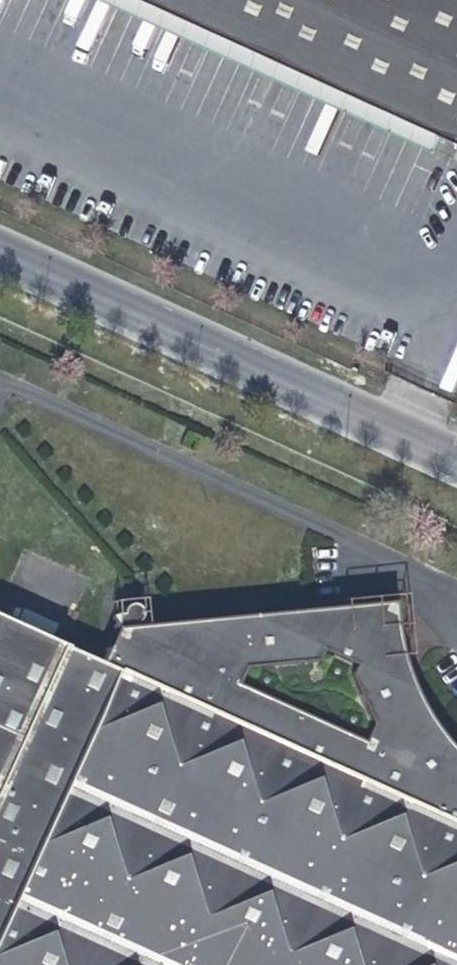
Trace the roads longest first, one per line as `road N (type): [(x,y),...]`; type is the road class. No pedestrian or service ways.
road 1 (unclassified): [(0,252),(456,461)]

